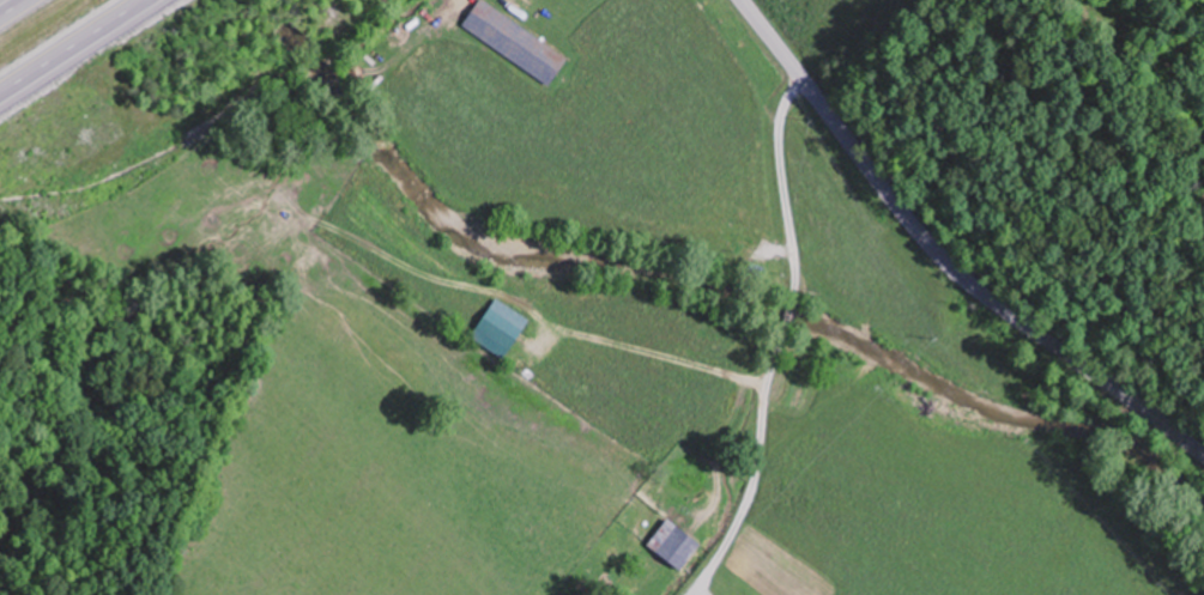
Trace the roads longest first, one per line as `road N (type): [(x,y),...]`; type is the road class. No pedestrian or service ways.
road 1 (secondary): [(1203,453),(937,251),(742,0)]
road 2 (motorway): [(0,102),(158,0)]

